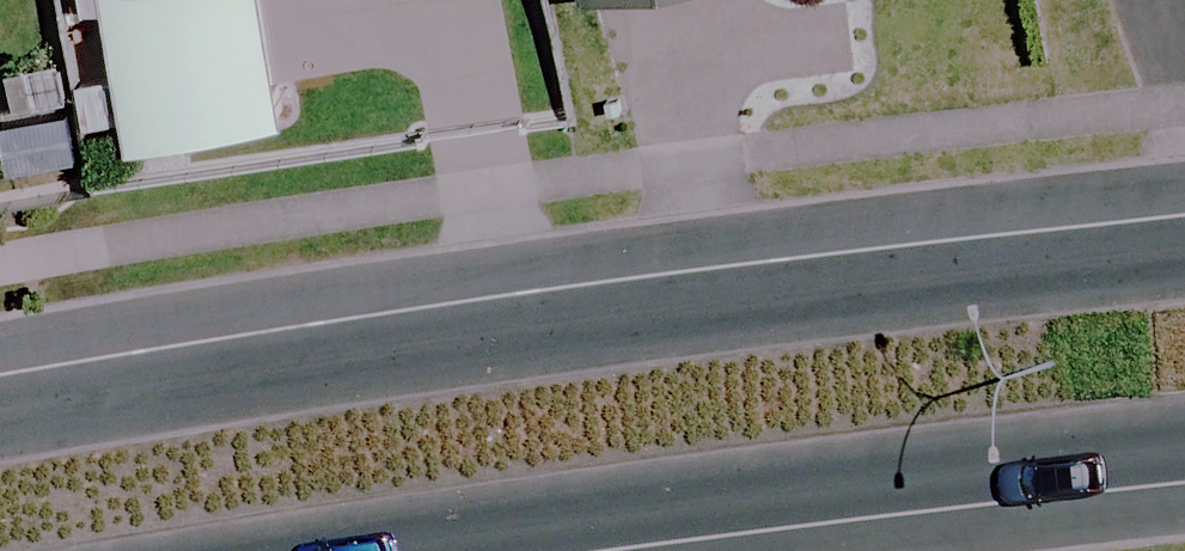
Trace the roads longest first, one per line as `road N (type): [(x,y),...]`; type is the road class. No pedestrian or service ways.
road 1 (secondary): [(0,418),(670,309),(1184,255)]
road 2 (secondary): [(1184,445),(798,485),(333,550)]

